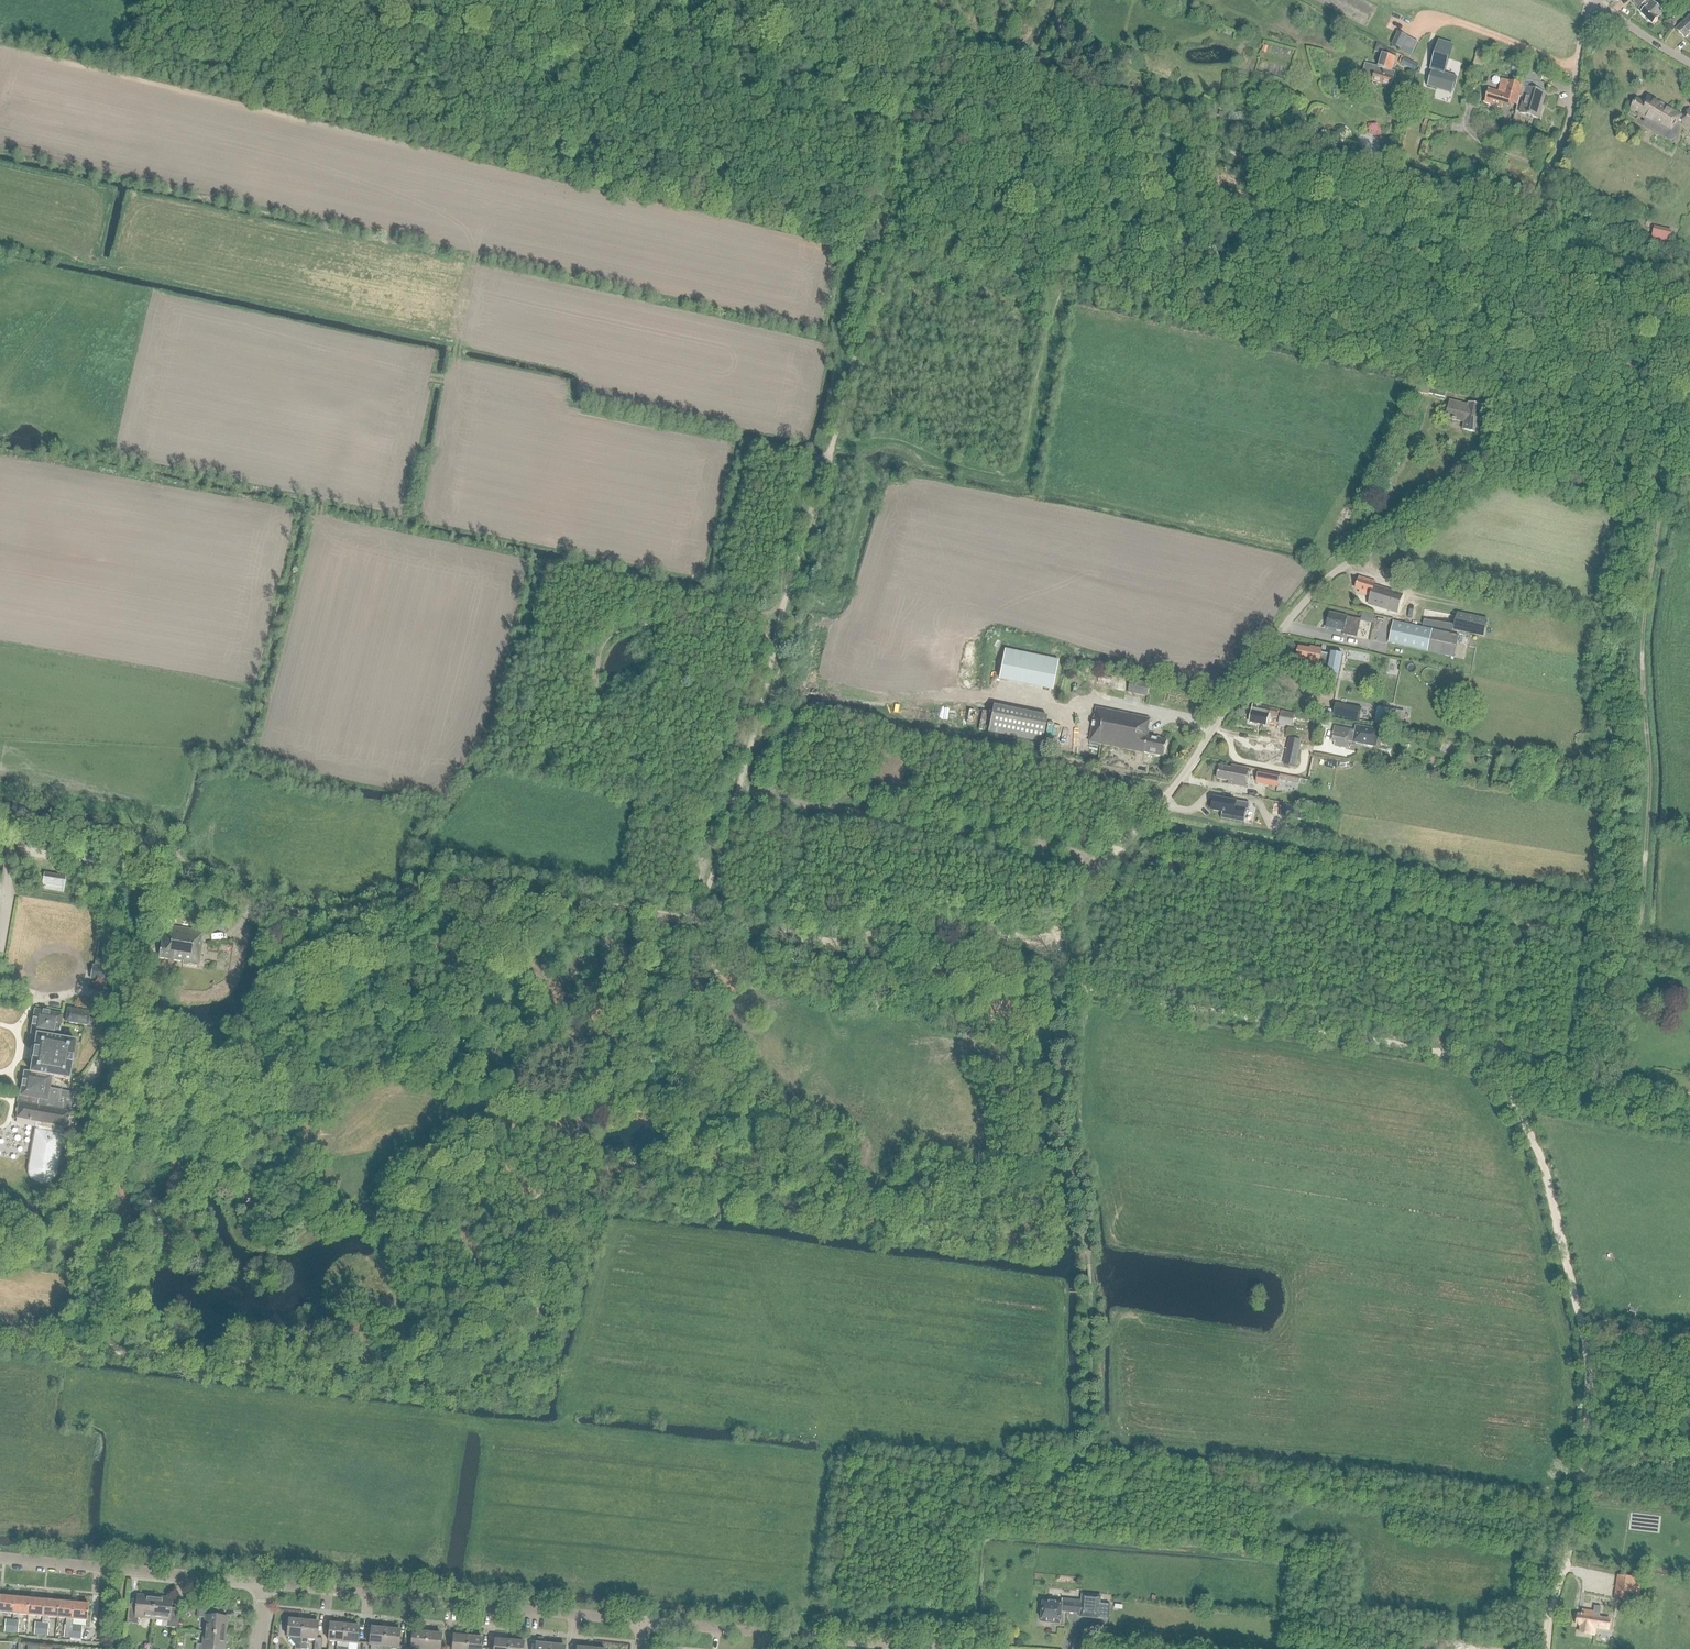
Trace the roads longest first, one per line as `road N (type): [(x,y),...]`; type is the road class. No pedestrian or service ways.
road 1 (unclassified): [(1159,805),(1305,601),(1344,564),(1470,490),(1488,465),(1527,246),(1596,1)]
road 2 (track): [(10,818),(162,844),(194,877),(261,905),(316,913),(373,905),(431,877),(700,922)]
road 3 (track): [(1538,1648),(1577,1469),(1583,1381),(1536,1148),(1481,1063)]
road 4 (track): [(1481,1063),(1088,991),(1065,976),(1047,934)]
road 5 (tertiary): [(641,1623),(264,1585)]
road 6 (track): [(700,922),(831,945),(915,923),(1047,934)]
road 7 (tertiary): [(938,1648),(641,1623)]
road 8 (tertiary): [(264,1585),(0,1558)]
road 9 (track): [(1047,934),(1159,805)]

